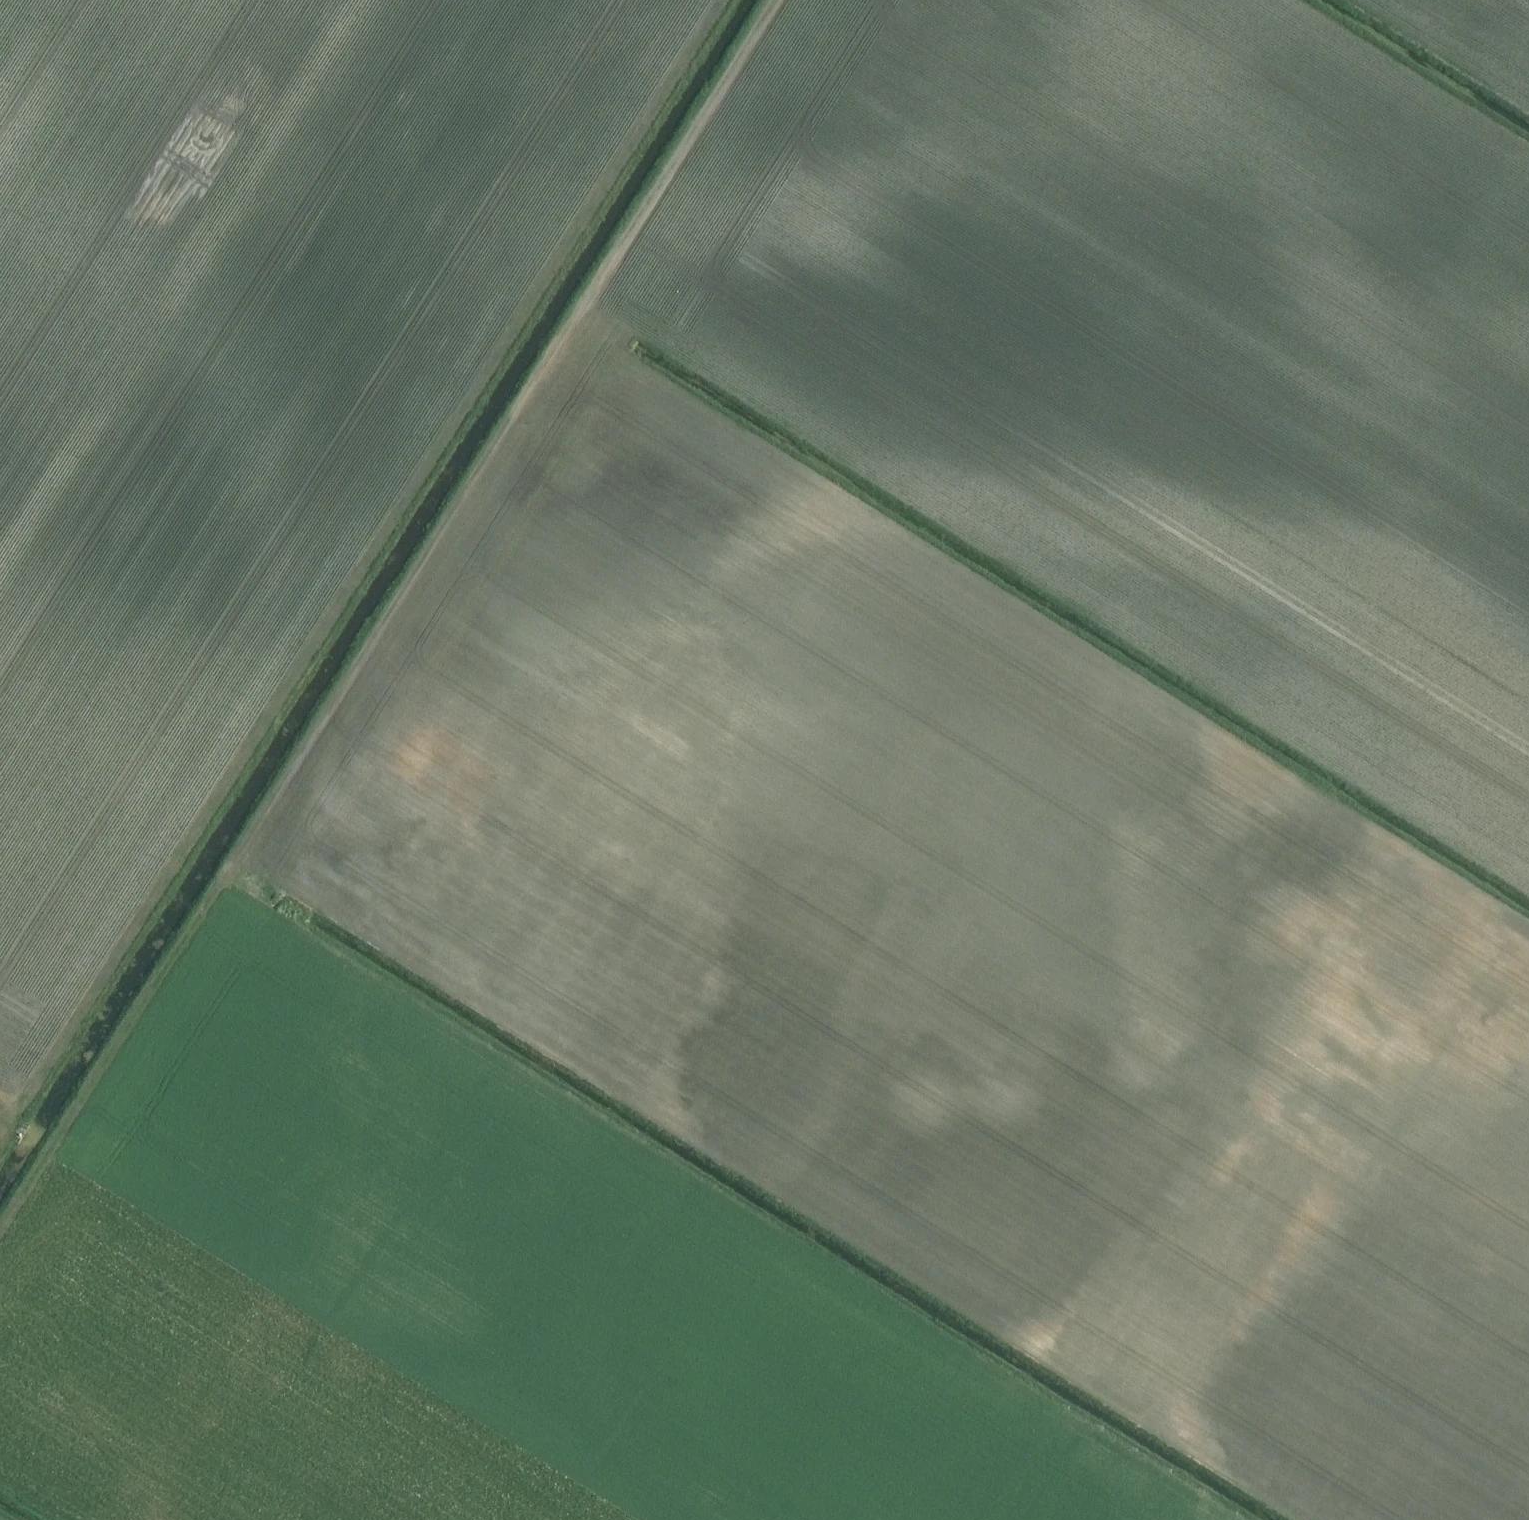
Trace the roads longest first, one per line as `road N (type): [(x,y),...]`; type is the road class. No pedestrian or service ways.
road 1 (track): [(0,1239),(776,0)]

